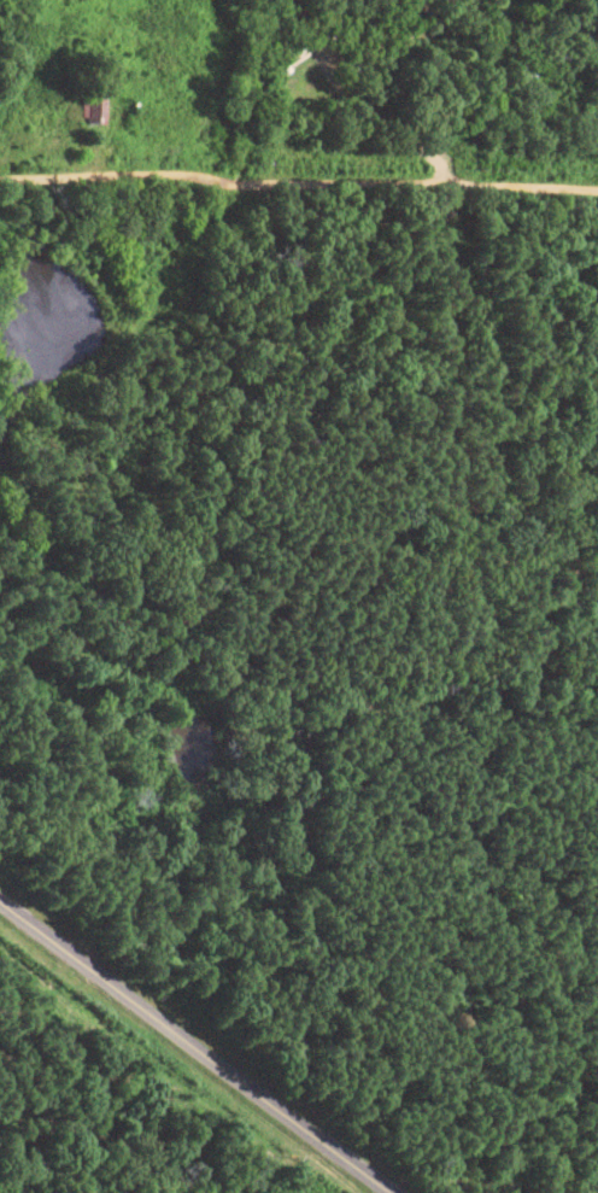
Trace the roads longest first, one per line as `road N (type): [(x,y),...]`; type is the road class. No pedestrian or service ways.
road 1 (residential): [(597,171),(0,173)]
road 2 (tertiary): [(414,1192),(0,864)]

